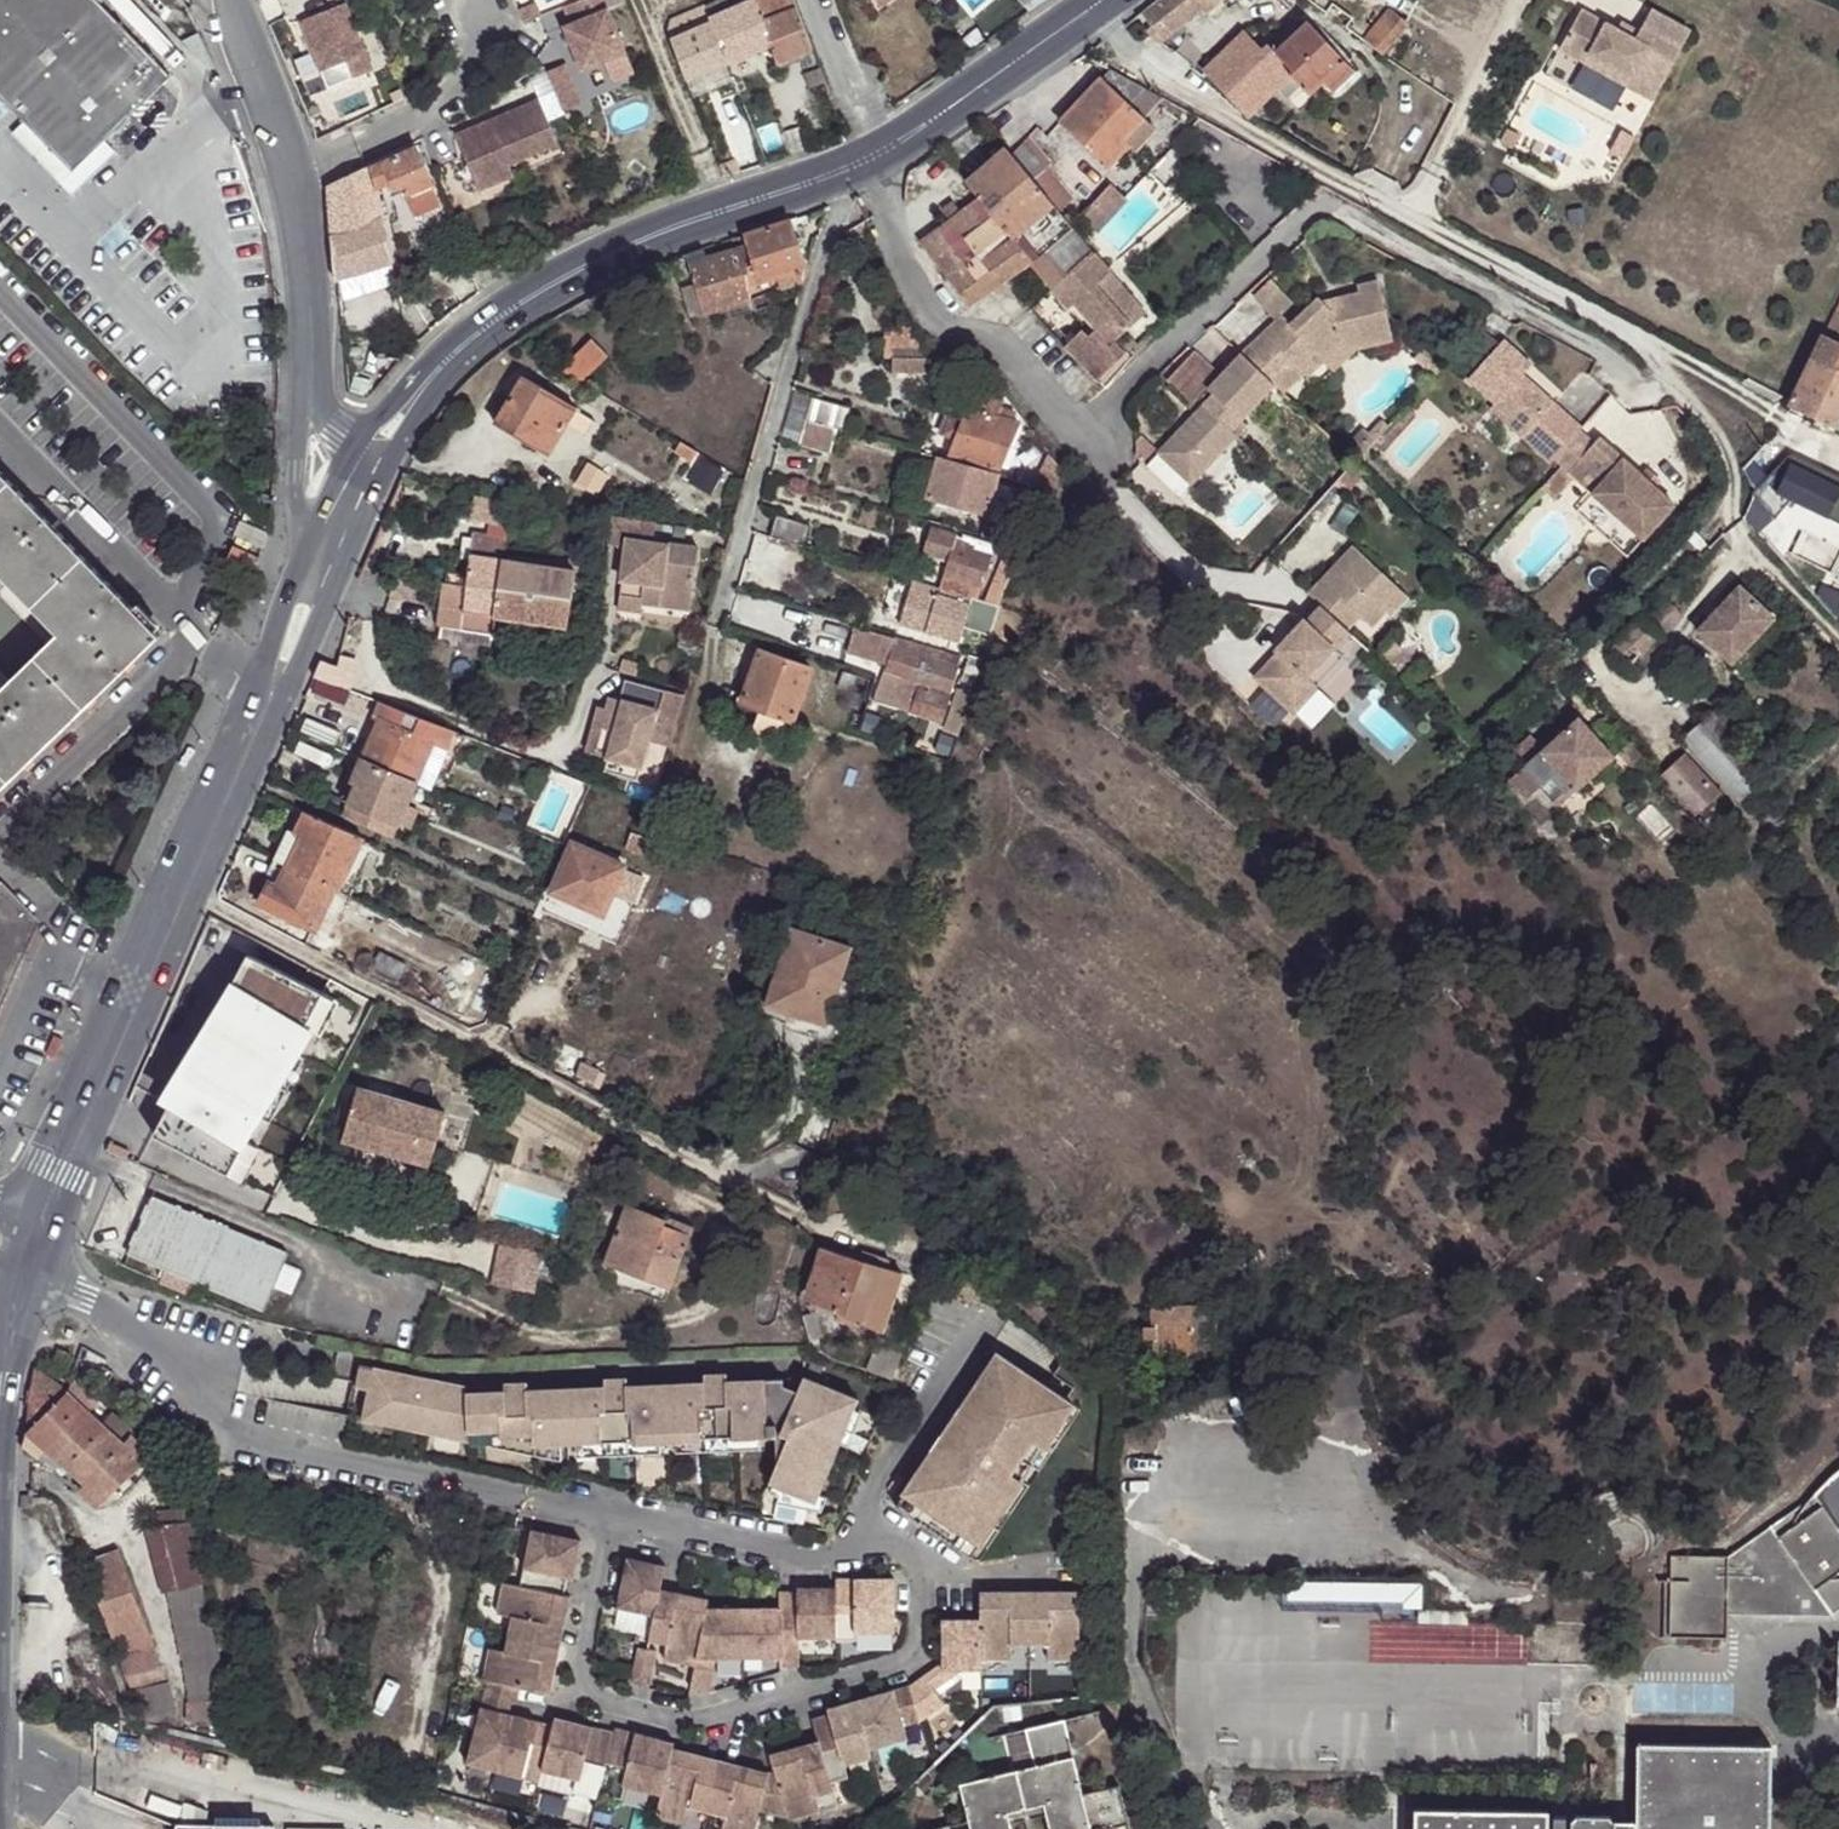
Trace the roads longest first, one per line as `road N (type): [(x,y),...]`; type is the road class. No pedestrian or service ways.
road 1 (unclassified): [(184,893),(808,1217)]
road 2 (unclassified): [(843,170),(717,621)]
road 3 (tertiary): [(843,170),(577,271),(461,348)]
road 4 (residential): [(311,358),(292,173),(224,0)]
road 5 (tertiary): [(184,893),(44,1225)]
road 6 (tertiary): [(1109,0),(843,170)]
road 7 (tertiary): [(0,1546),(19,1299)]
road 8 (tertiary): [(272,692),(184,893)]
road 9 (residential): [(311,358),(295,470),(299,574)]
road 10 (tertiary): [(461,348),(399,399),(357,454)]
road 11 (tertiary): [(384,473),(461,348)]
road 12 (tertiary): [(357,454),(299,574)]
road 13 (tertiary): [(331,590),(384,473)]
road 14 (tertiary): [(299,574),(273,653),(272,692)]

